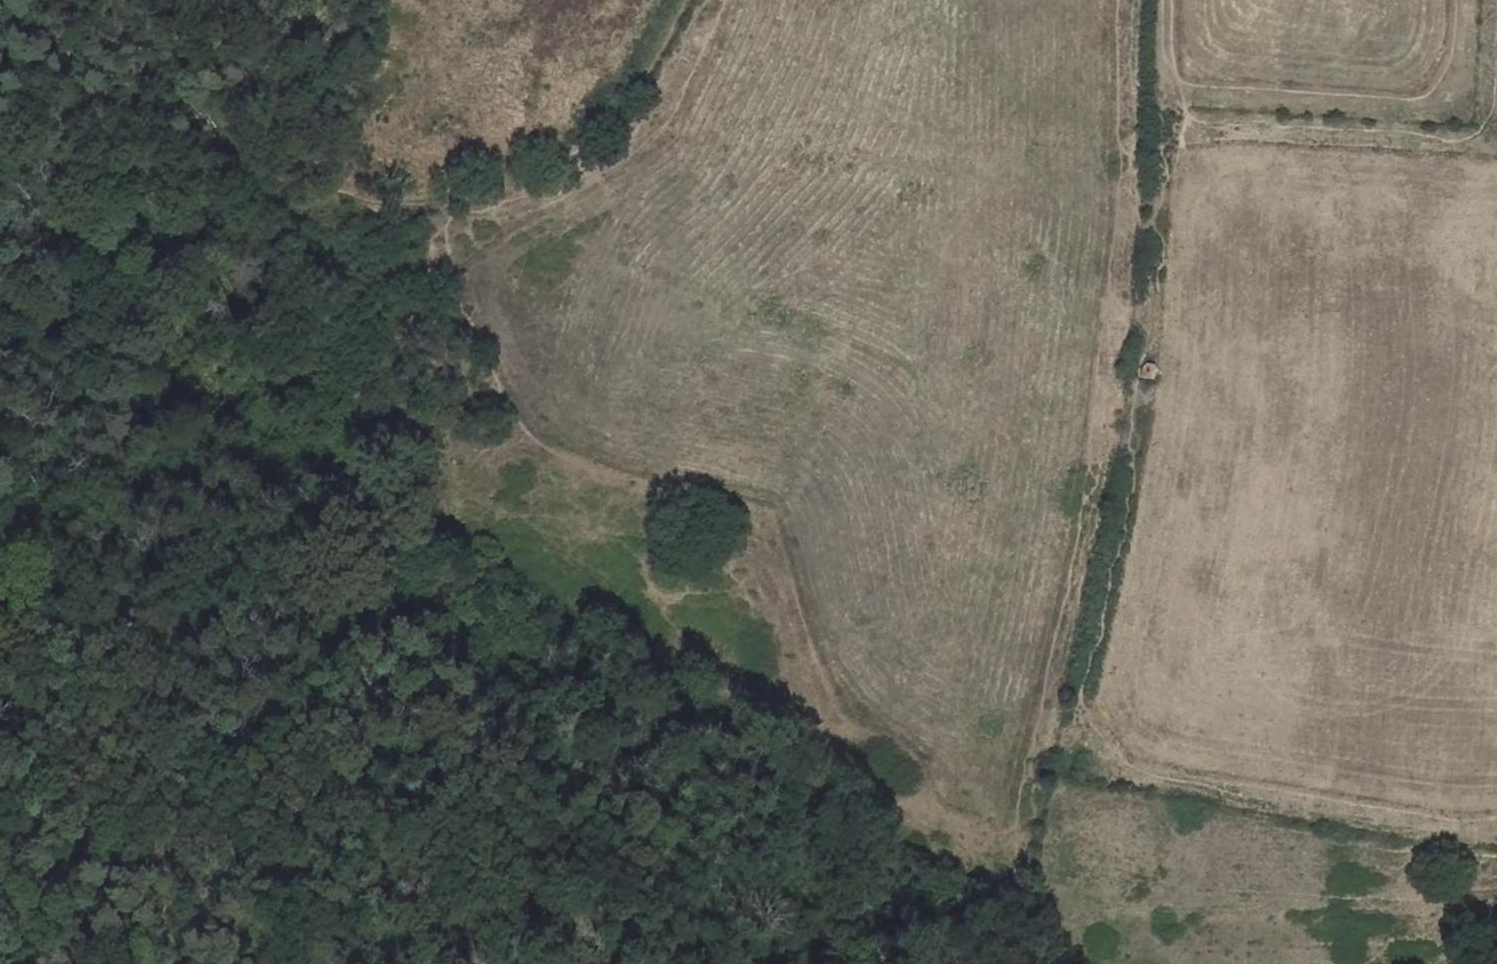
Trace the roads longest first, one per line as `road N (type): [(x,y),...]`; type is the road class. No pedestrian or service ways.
road 1 (track): [(688,0),(657,59),(607,126),(531,173),(471,191),(408,200),(0,131)]

